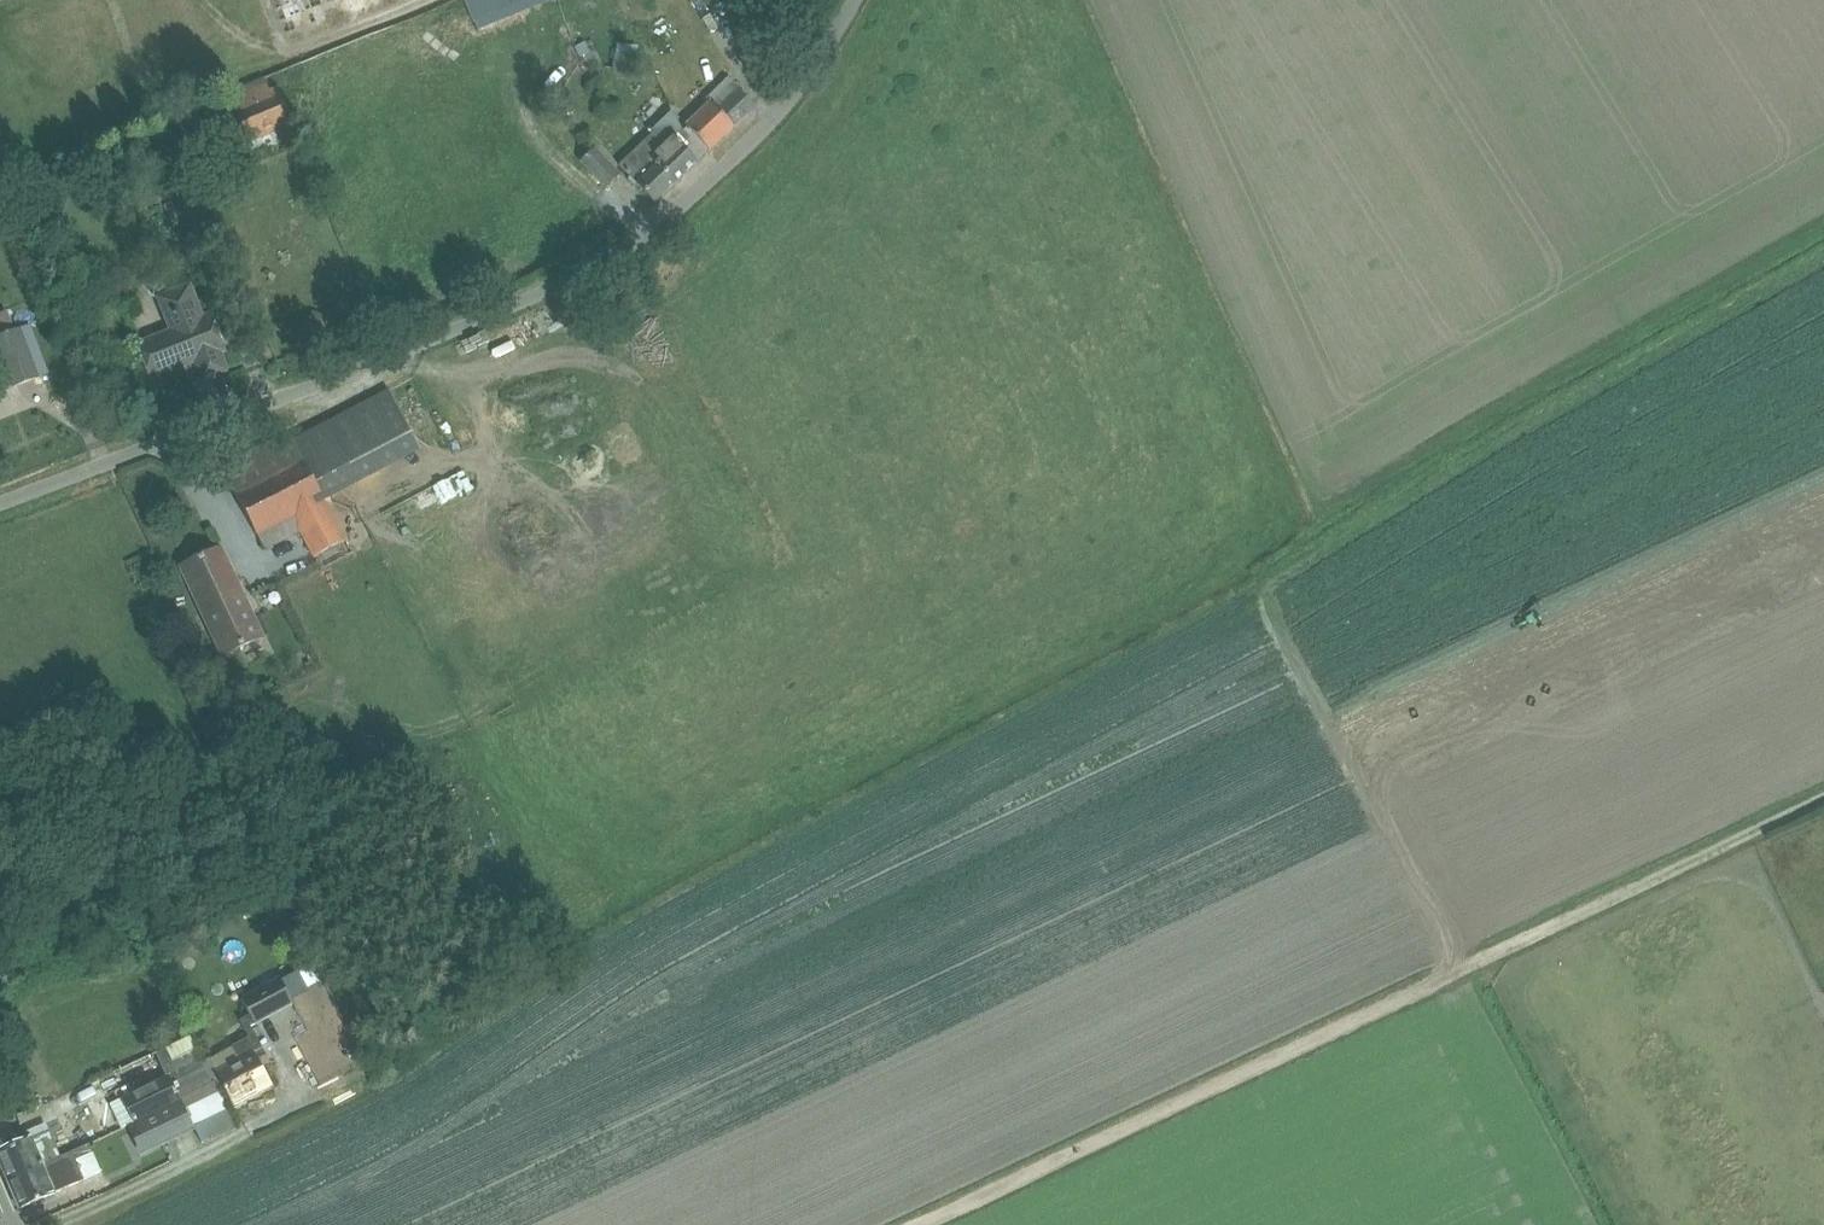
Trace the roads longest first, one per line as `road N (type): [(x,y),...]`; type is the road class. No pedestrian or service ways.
road 1 (unclassified): [(0,505),(576,279),(664,222),(756,137),(859,0)]
road 2 (track): [(923,1224),(1823,801)]

